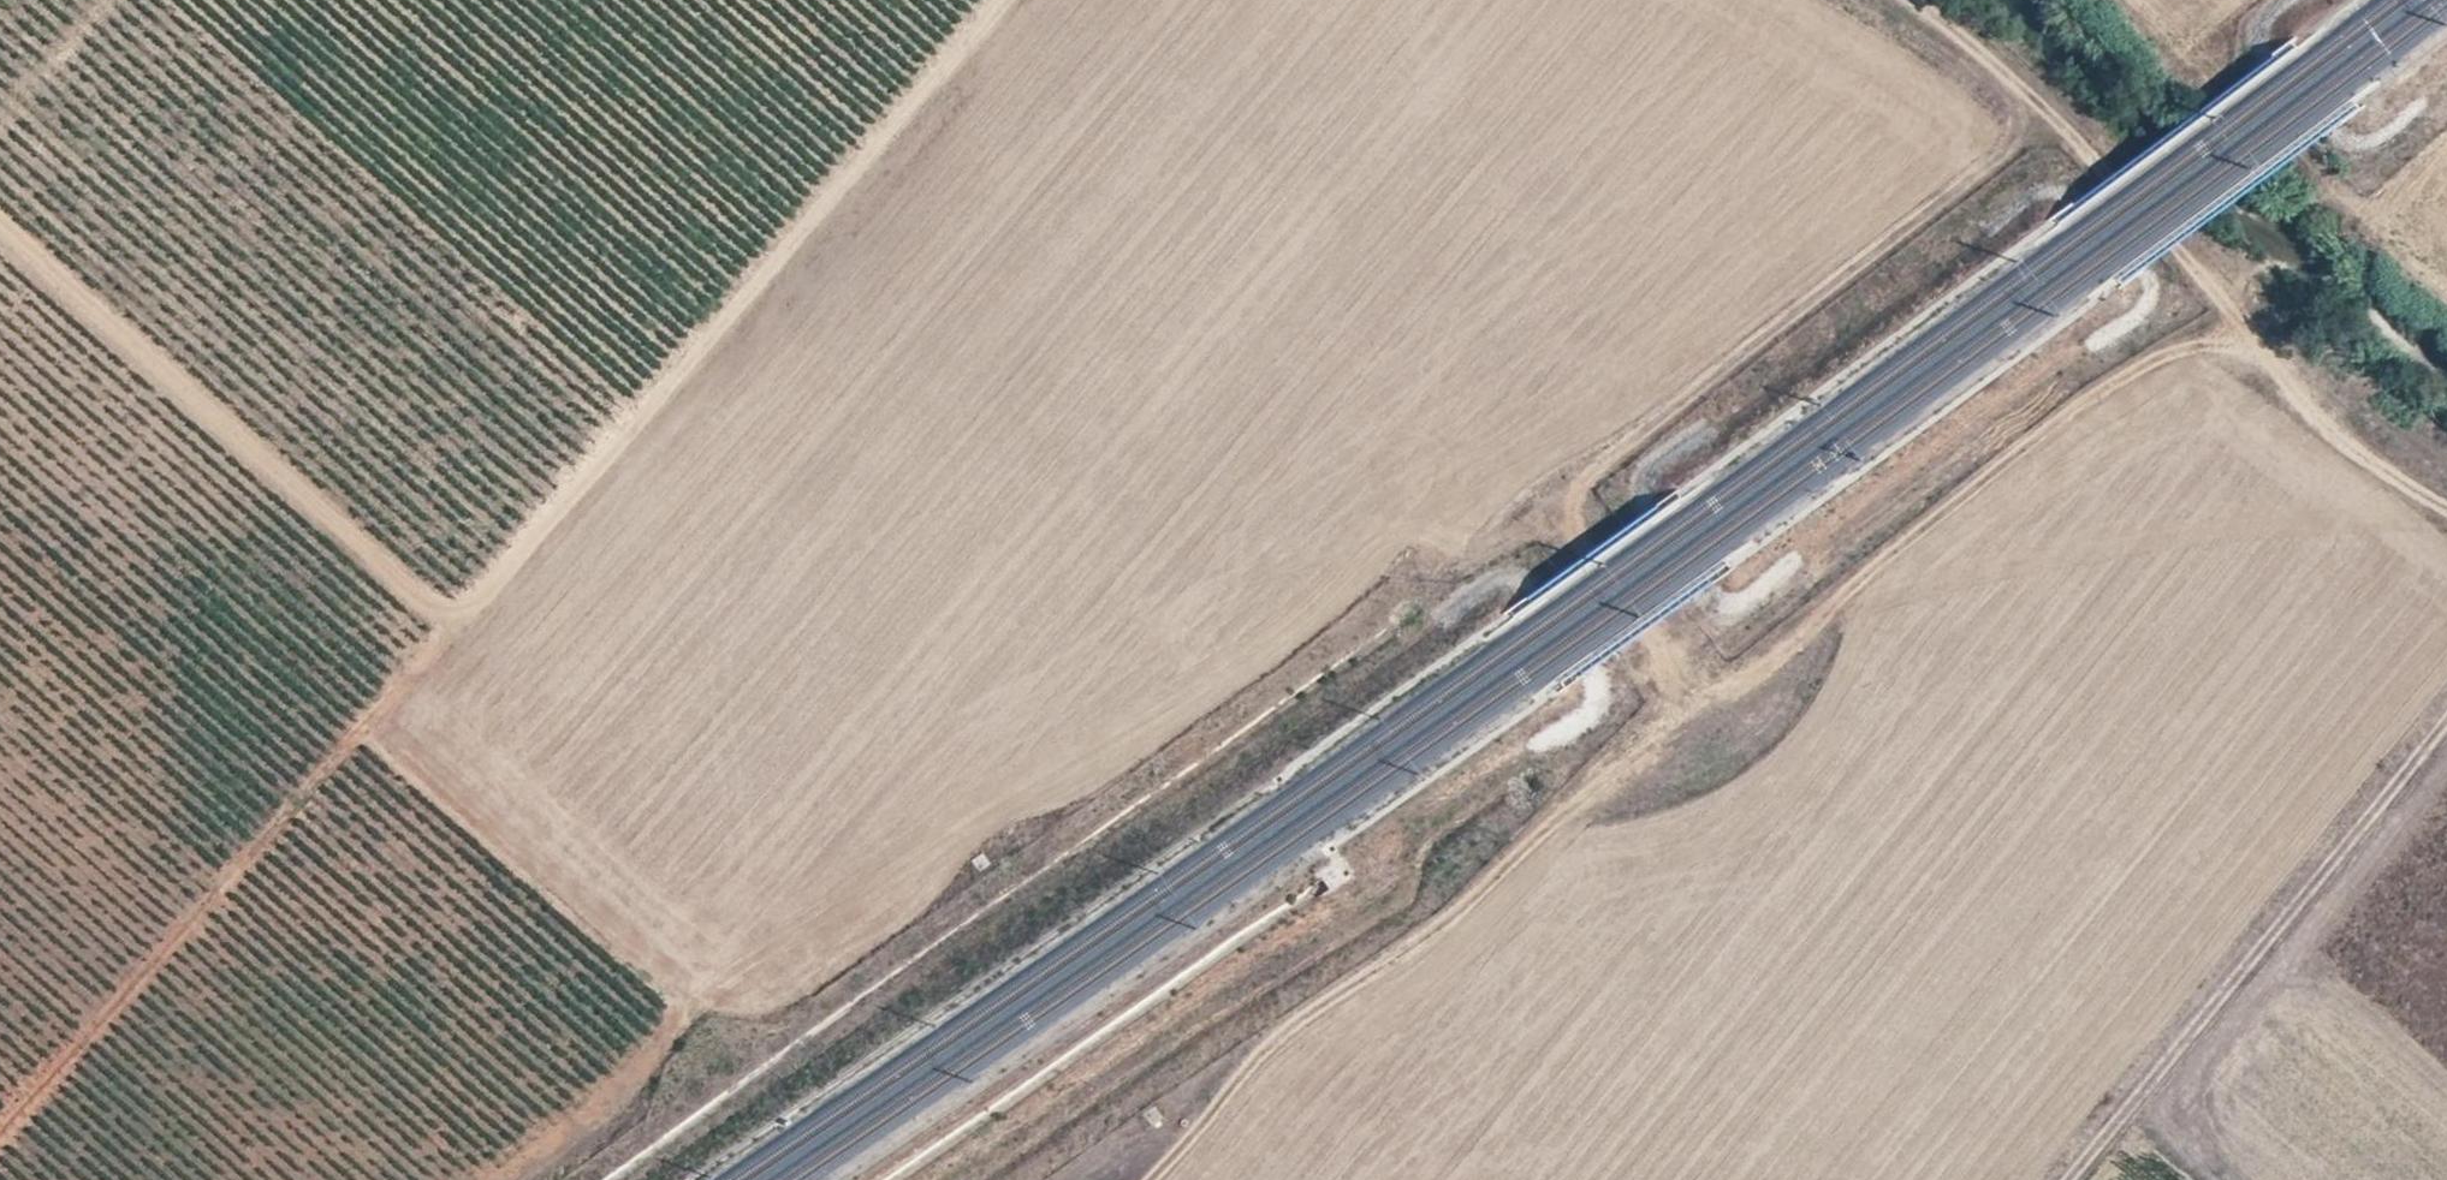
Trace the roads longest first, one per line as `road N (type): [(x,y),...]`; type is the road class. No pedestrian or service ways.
road 1 (track): [(1153,1179),(1210,1121),(1250,1062),(1430,931),(1631,745),(2136,367),(2248,329)]
road 2 (track): [(466,610),(1007,0)]
road 3 (track): [(1897,0),(2082,150),(2313,404),(2446,497)]
road 4 (track): [(466,610),(0,1137)]
road 5 (track): [(0,234),(422,606),(466,610)]

